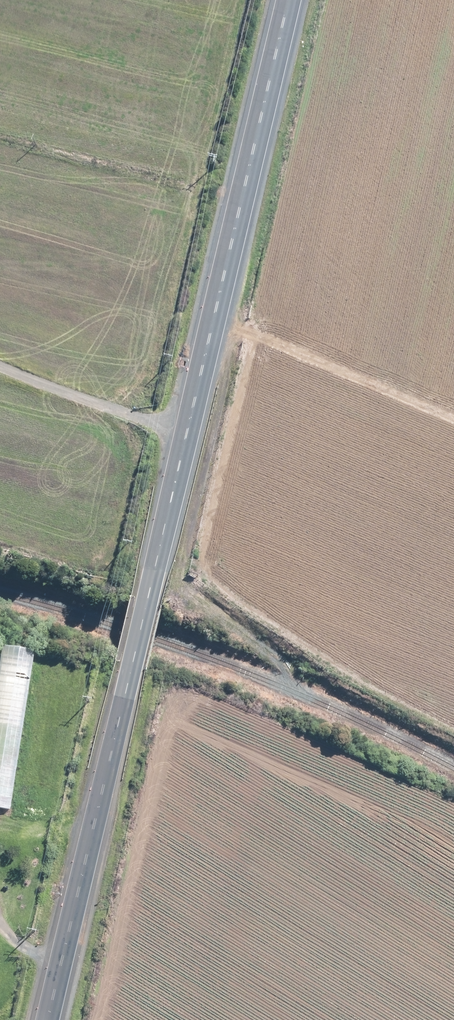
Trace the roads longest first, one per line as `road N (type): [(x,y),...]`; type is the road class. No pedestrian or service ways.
road 1 (secondary): [(290,0),(48,1019)]
road 2 (track): [(203,365),(220,372),(222,385),(184,549),(189,583),(291,673)]

